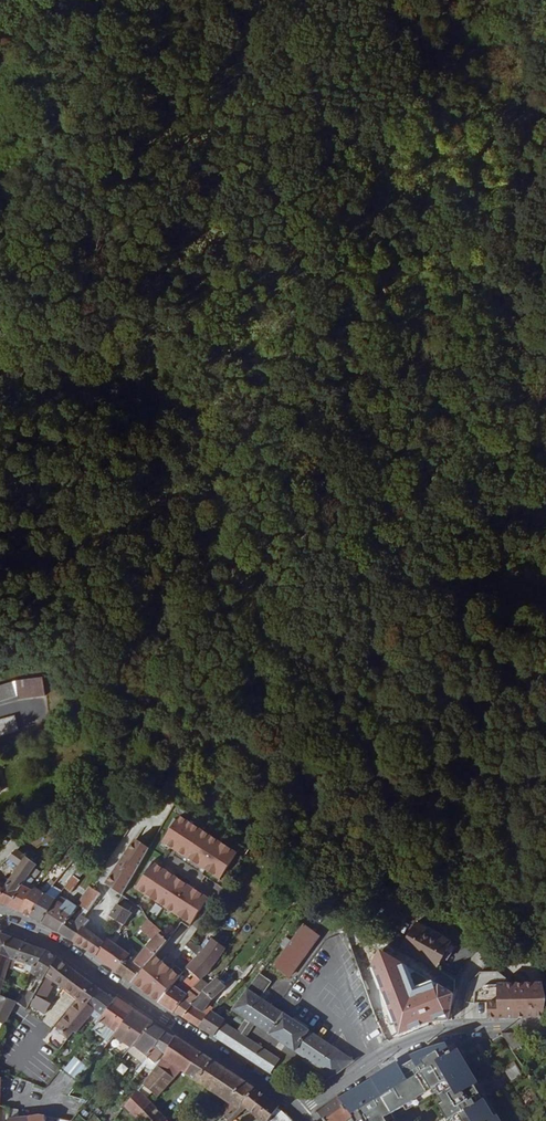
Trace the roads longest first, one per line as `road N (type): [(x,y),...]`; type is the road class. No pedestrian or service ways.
road 1 (unclassified): [(384,730),(247,745),(236,777),(80,802),(0,854)]
road 2 (secondary): [(302,1112),(71,955),(0,924)]
road 3 (tertiary): [(545,1022),(433,1031),(368,1061),(302,1112)]

